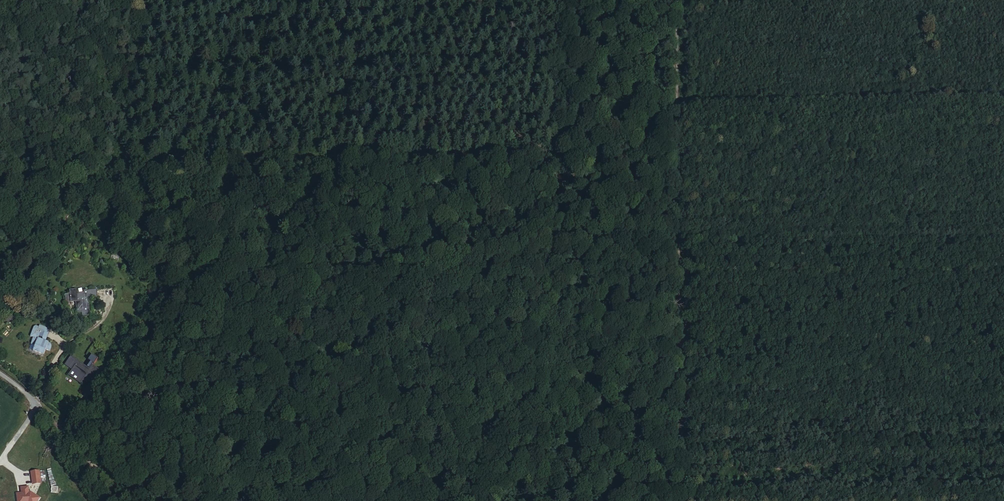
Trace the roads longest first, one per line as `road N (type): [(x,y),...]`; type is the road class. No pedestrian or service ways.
road 1 (track): [(674,106),(679,500)]

